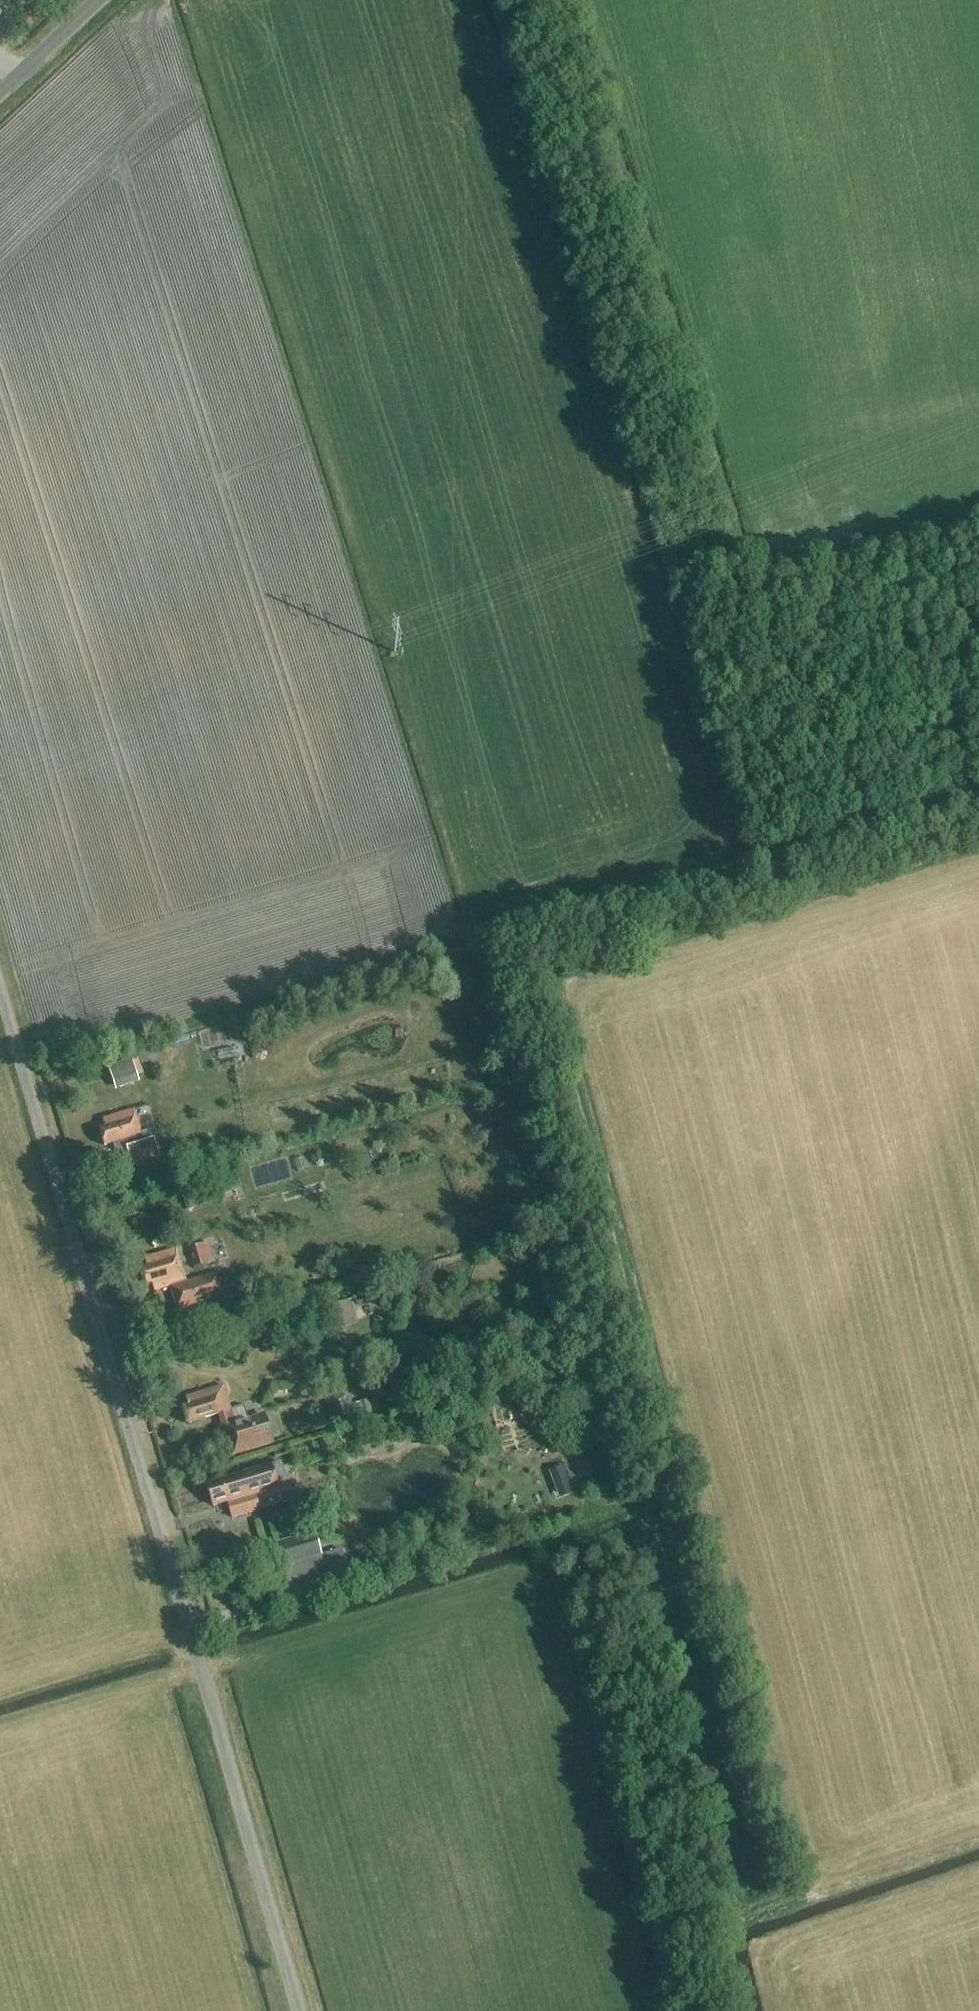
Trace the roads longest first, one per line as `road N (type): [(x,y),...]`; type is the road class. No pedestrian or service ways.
road 1 (track): [(0,975),(301,2010)]
road 2 (unclassified): [(0,93),(98,0)]

